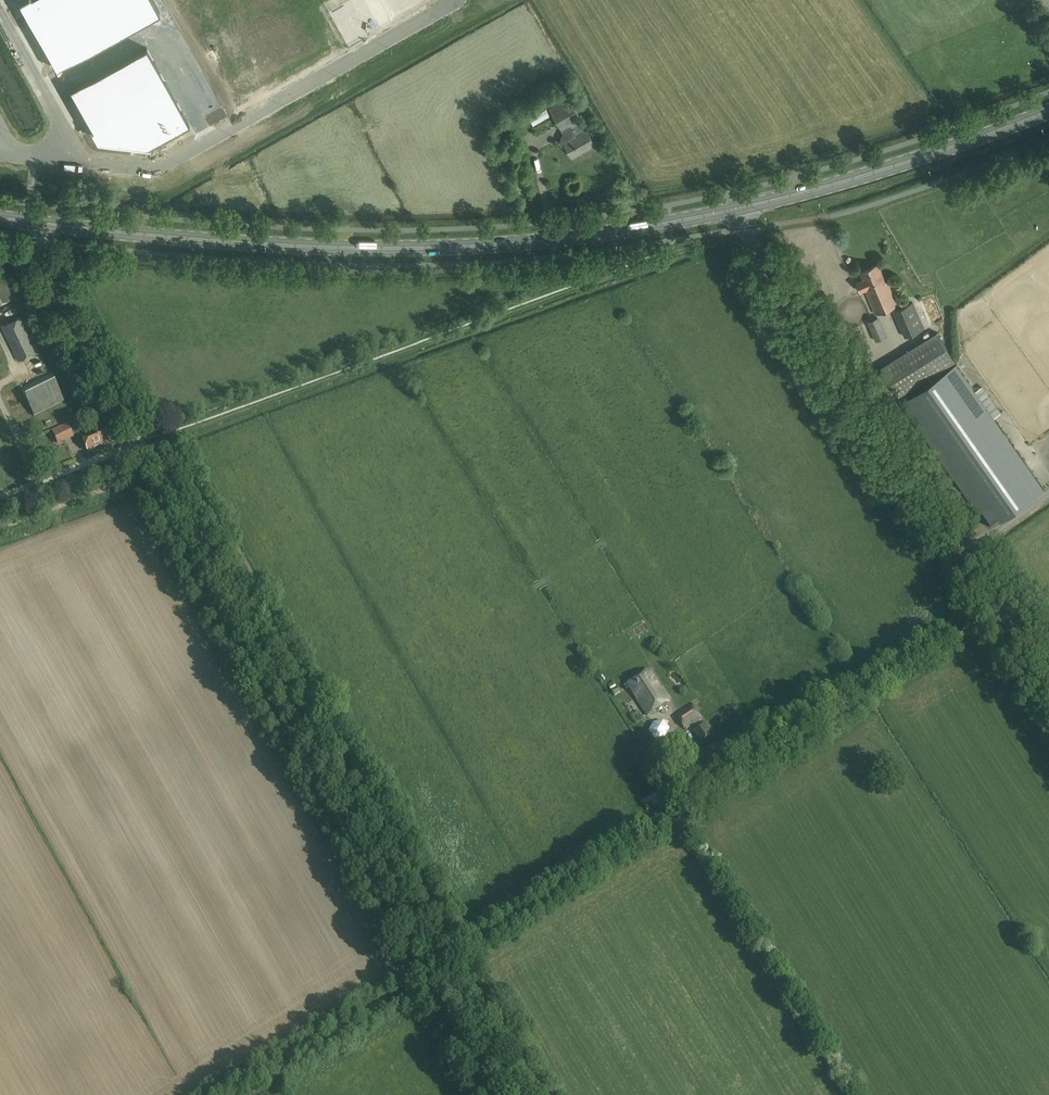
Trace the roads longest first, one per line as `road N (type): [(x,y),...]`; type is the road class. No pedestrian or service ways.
road 1 (primary): [(737,209),(540,241),(397,248),(179,238),(0,217)]
road 2 (track): [(445,977),(463,953),(1002,607)]
road 3 (track): [(437,964),(141,441)]
road 4 (track): [(141,441),(656,260),(671,247),(671,223)]
road 5 (unclassified): [(1048,676),(767,267),(737,209)]
road 6 (residential): [(77,160),(157,170),(449,0)]
road 7 (primary): [(737,209),(900,165),(1048,111)]
road 8 (track): [(437,964),(227,1094)]
road 9 (track): [(41,223),(41,264),(141,441)]
road 10 (track): [(158,470),(0,527)]
road 11 (residential): [(77,160),(0,20)]
road 12 (track): [(0,496),(141,441)]
road 13 (track): [(511,1094),(437,964)]

